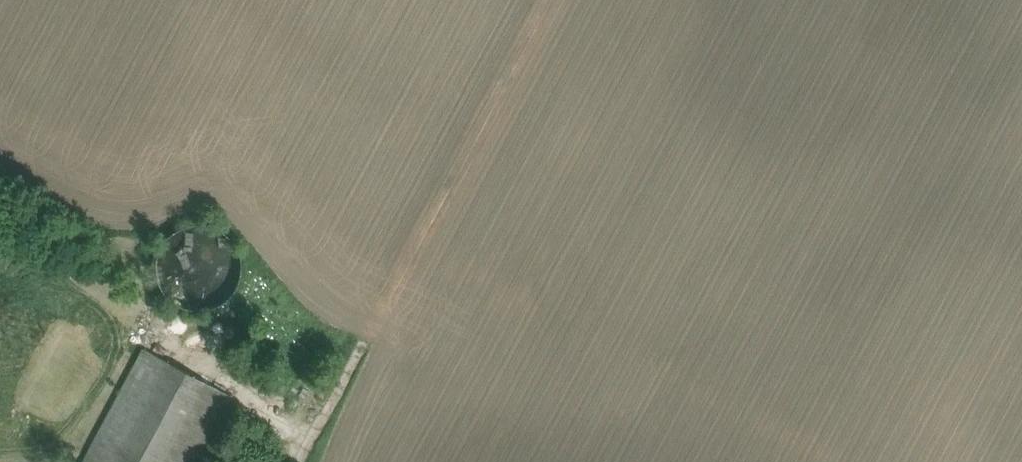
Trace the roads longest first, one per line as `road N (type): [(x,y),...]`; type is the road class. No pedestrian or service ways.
road 1 (track): [(299,461),(545,0)]

